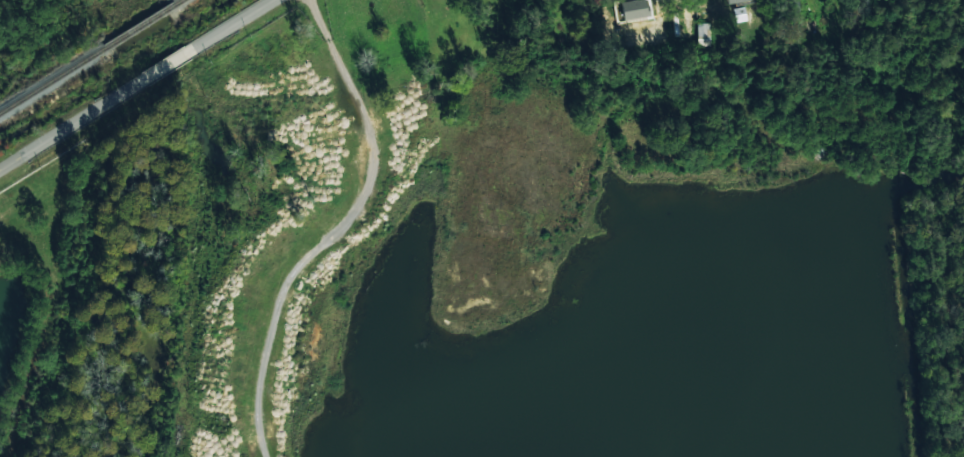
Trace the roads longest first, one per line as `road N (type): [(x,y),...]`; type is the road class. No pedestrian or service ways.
road 1 (secondary): [(0,169),(274,0)]

